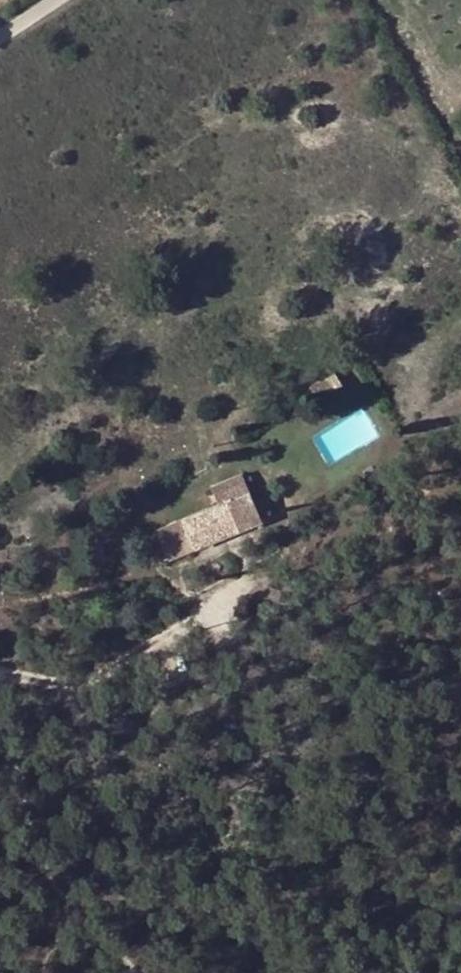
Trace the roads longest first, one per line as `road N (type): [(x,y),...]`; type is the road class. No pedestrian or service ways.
road 1 (residential): [(127,582),(0,609)]

